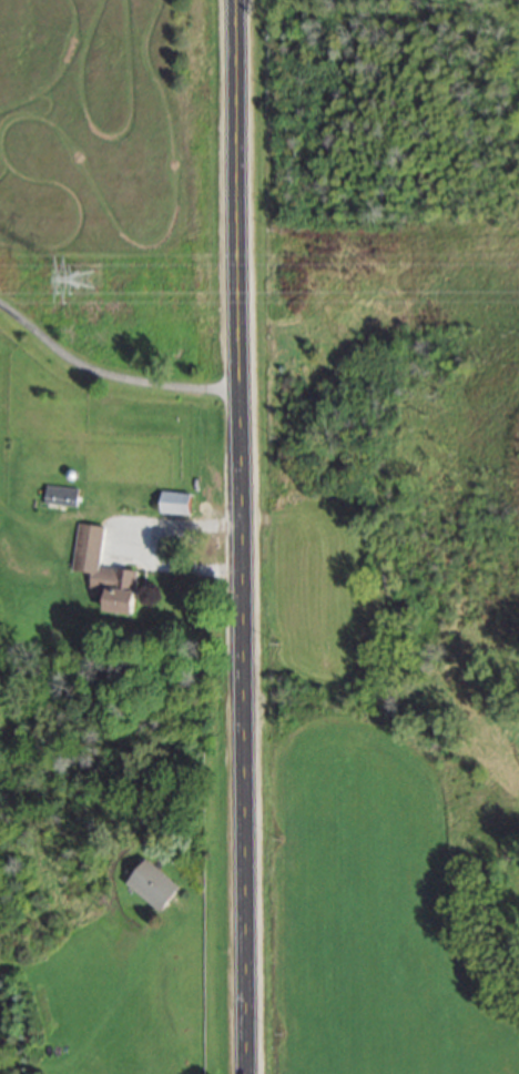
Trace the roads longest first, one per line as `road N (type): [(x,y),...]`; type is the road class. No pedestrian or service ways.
road 1 (secondary): [(248,1073),(230,0)]

